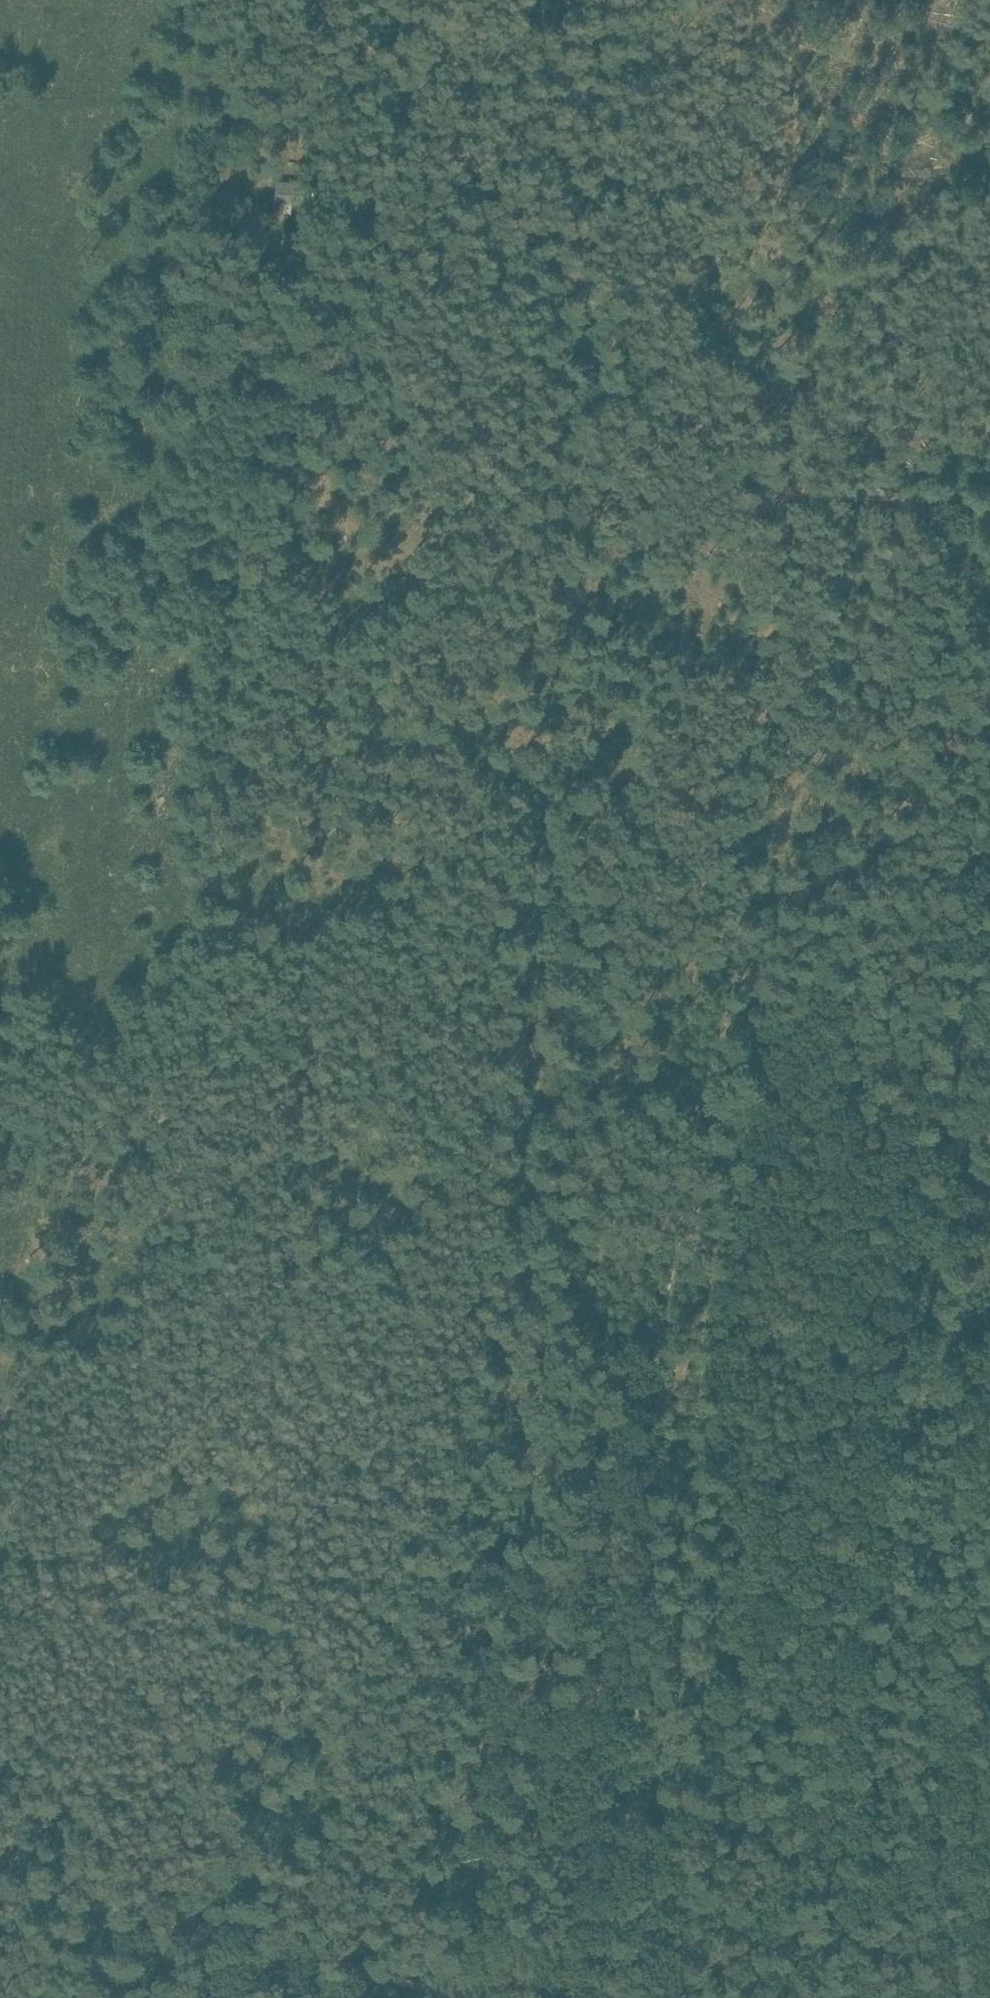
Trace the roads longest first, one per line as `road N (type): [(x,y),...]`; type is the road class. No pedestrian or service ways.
road 1 (track): [(0,1881),(248,1950)]
road 2 (track): [(425,1997),(248,1950)]

